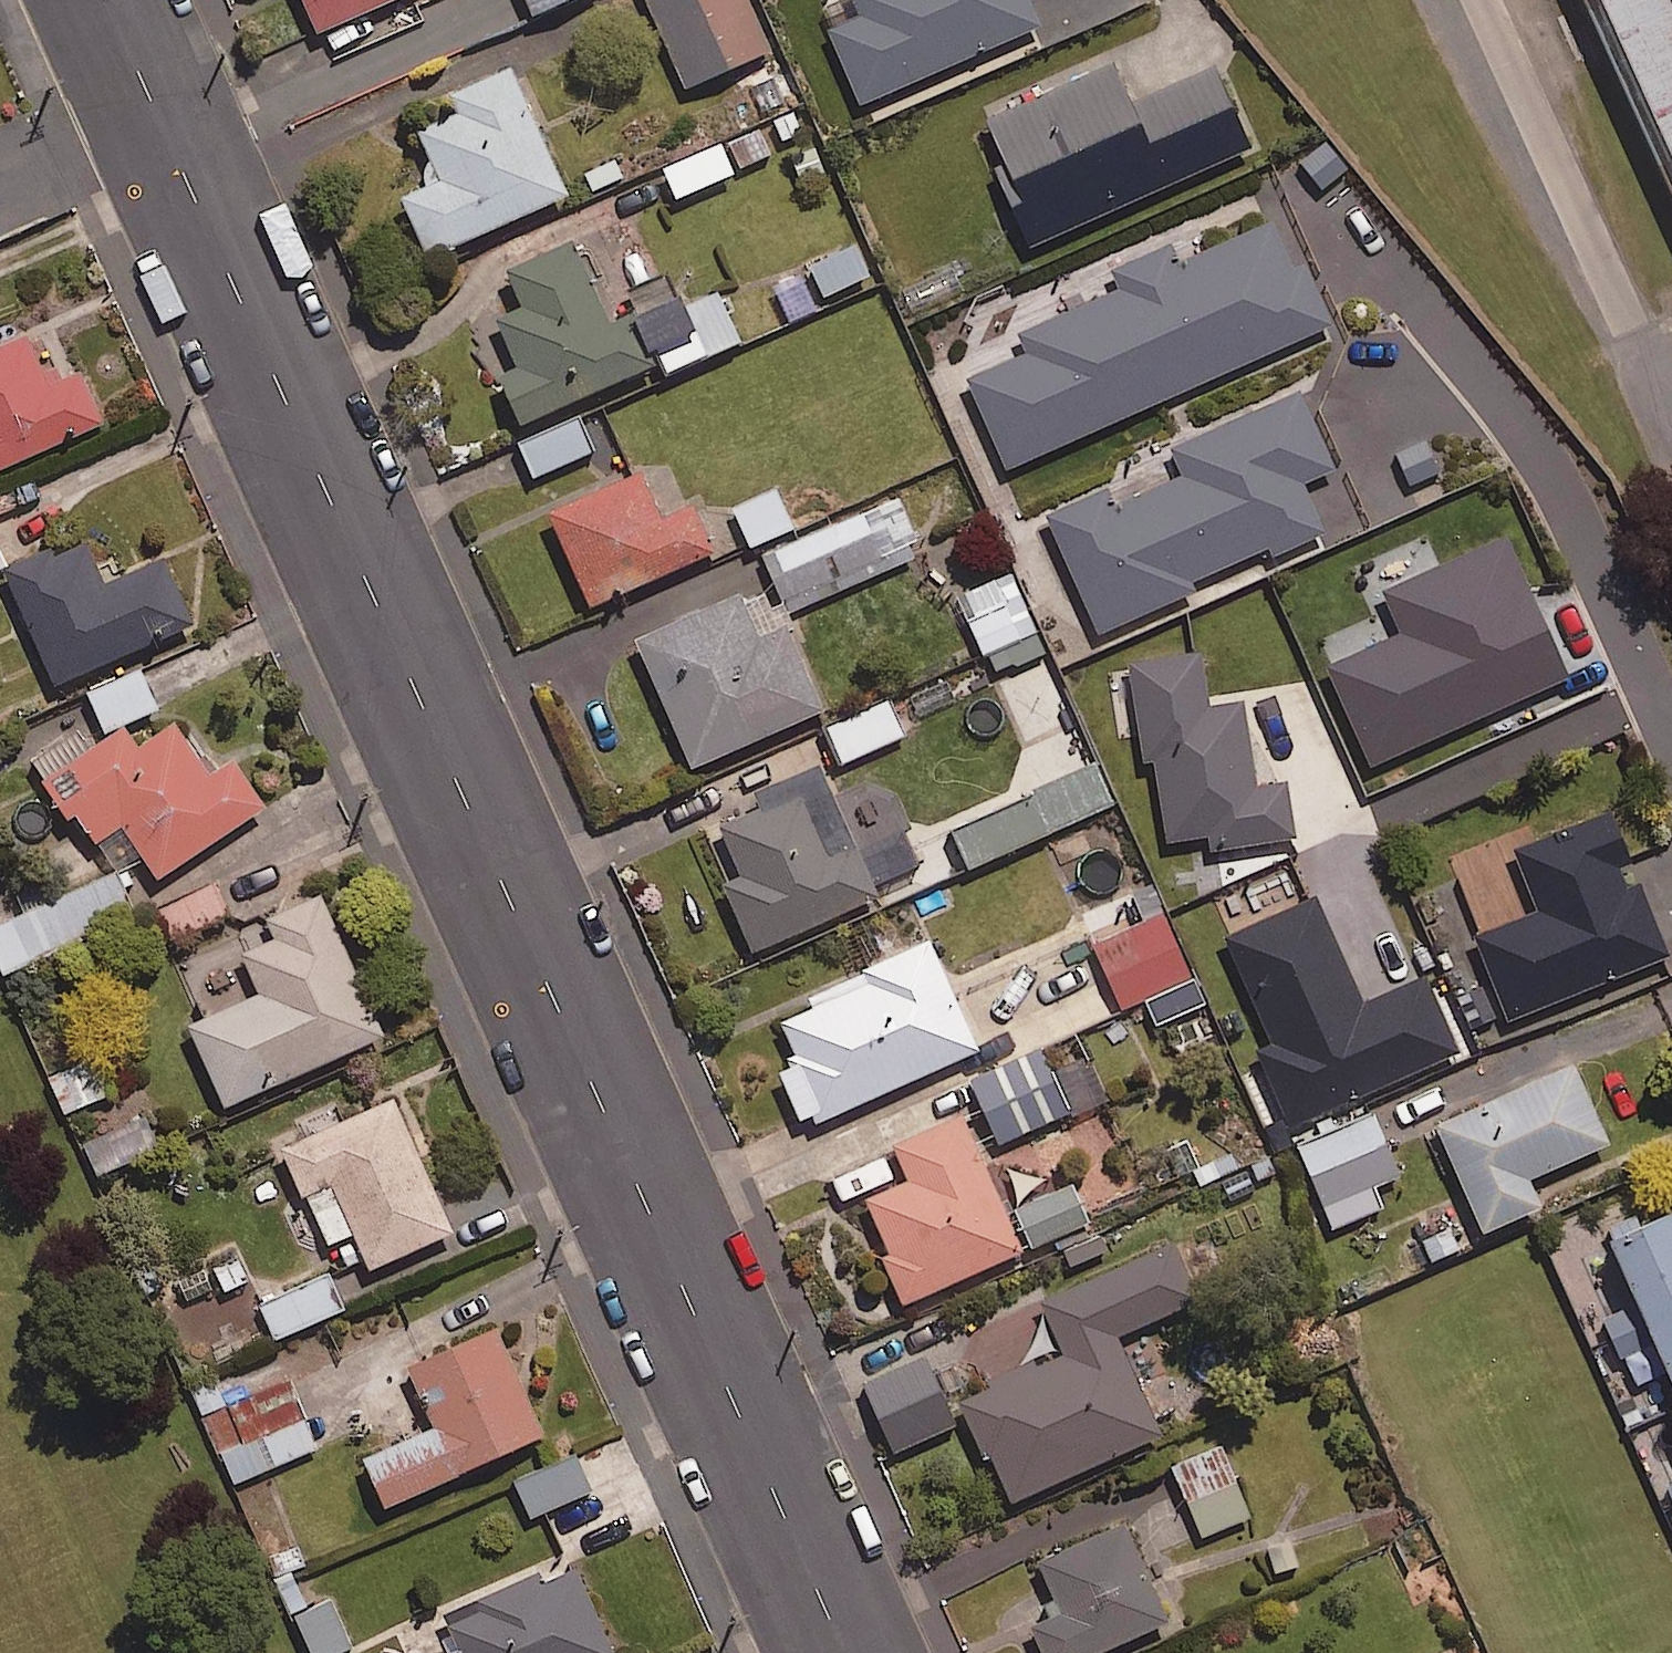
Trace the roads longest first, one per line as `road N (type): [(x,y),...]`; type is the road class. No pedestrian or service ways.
road 1 (residential): [(843,1652),(104,0)]

